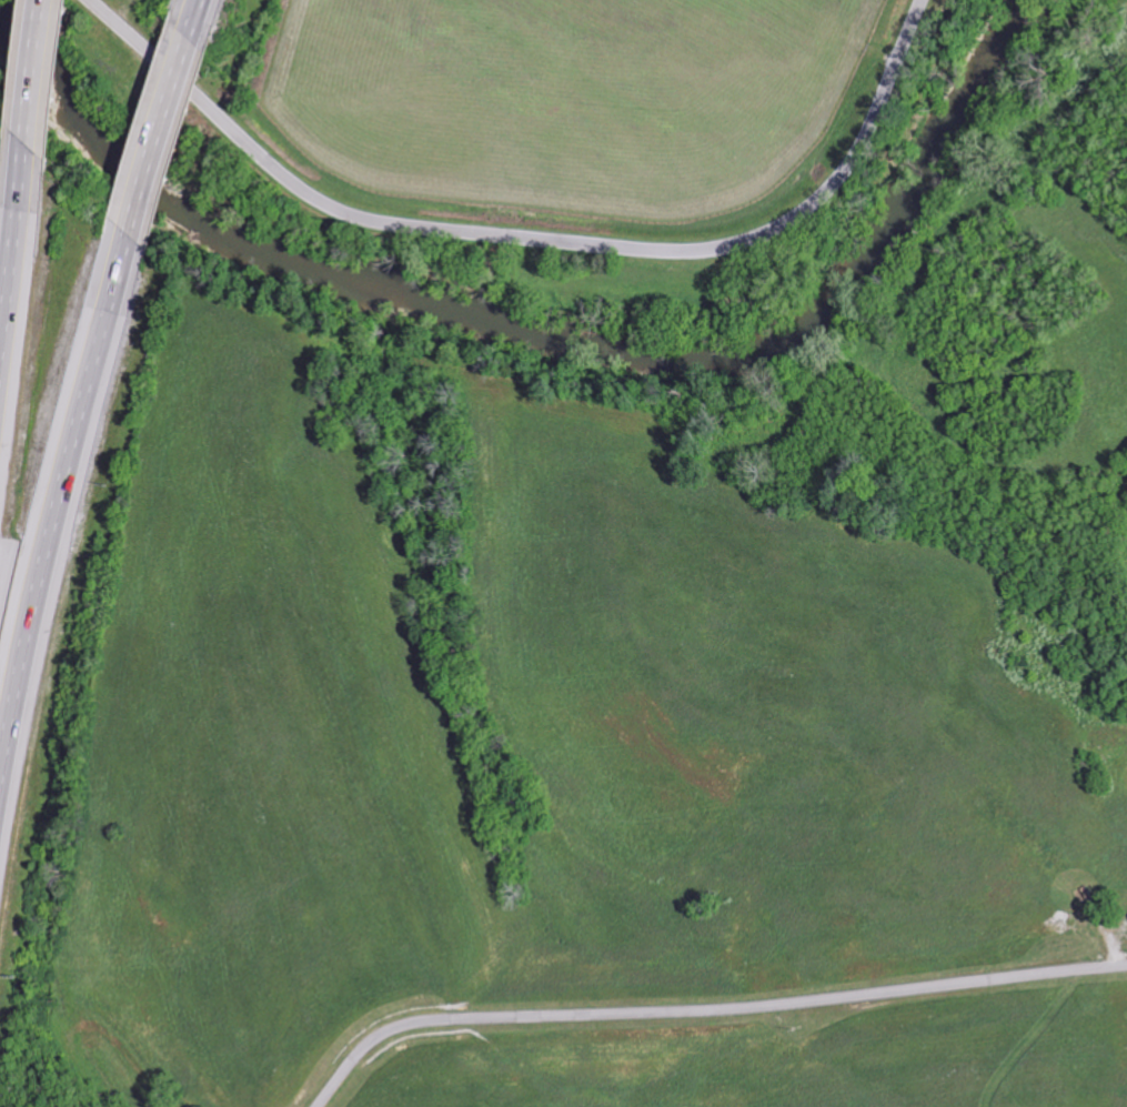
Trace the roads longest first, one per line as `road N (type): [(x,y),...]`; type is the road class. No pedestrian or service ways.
road 1 (residential): [(93,0),(274,167),(359,217),(681,253),(738,245),(807,211),(873,130),(924,0)]
road 2 (motorway): [(0,765),(124,233)]
road 3 (motorway): [(124,233),(182,40)]
road 4 (motorway): [(24,142),(0,318)]
road 5 (motorway): [(40,0),(24,142)]

